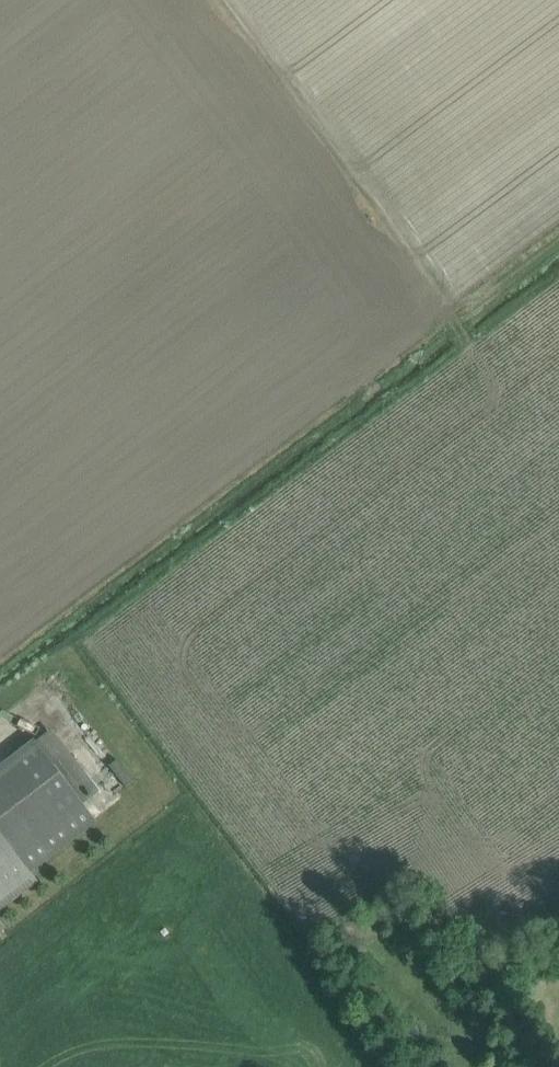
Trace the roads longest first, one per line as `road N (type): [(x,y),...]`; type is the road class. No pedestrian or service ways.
road 1 (track): [(468,340),(212,0)]

